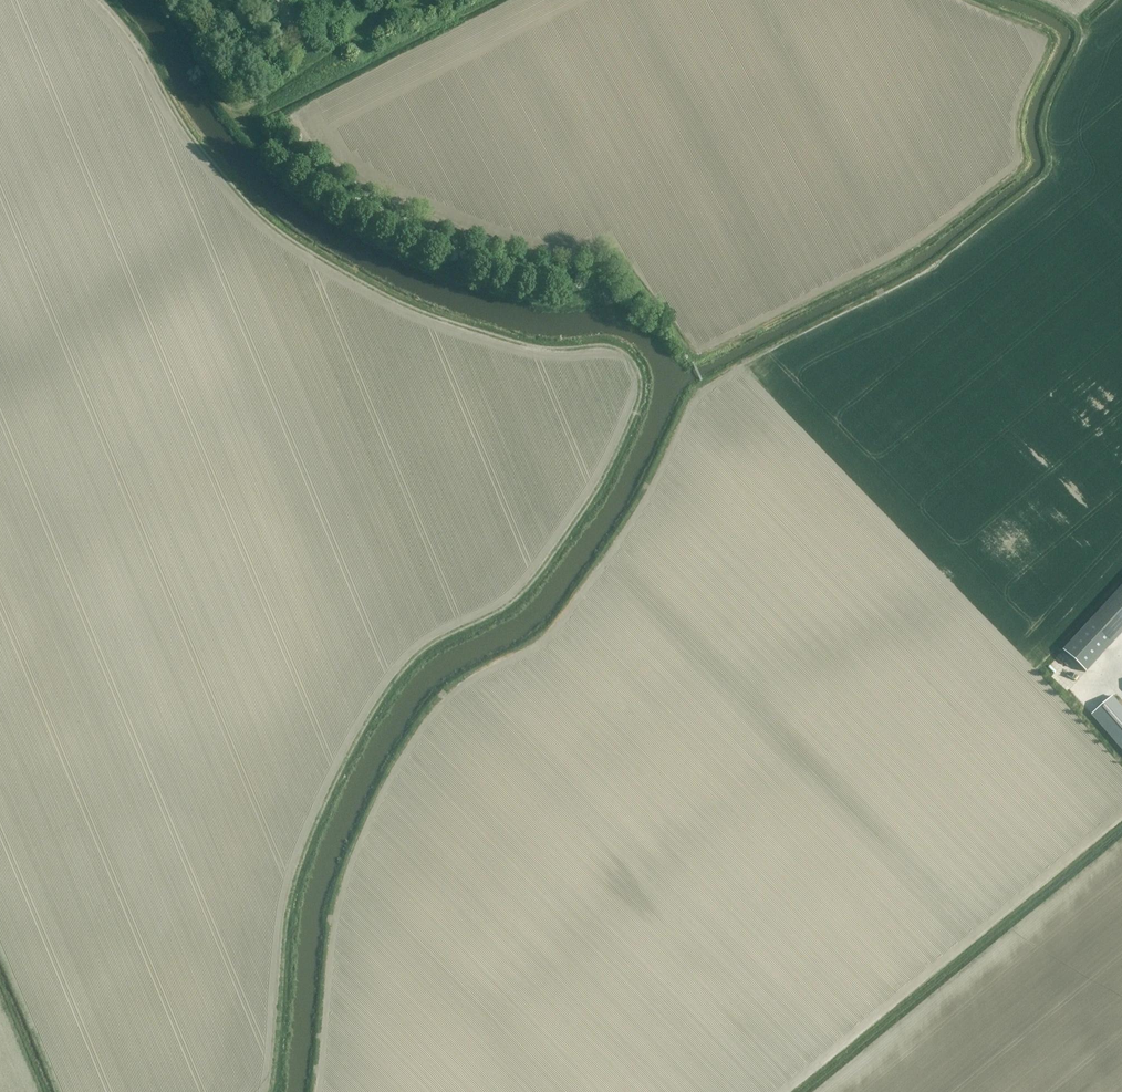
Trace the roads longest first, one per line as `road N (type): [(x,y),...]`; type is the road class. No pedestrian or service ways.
road 1 (track): [(419,0),(241,109),(226,105),(160,0)]

